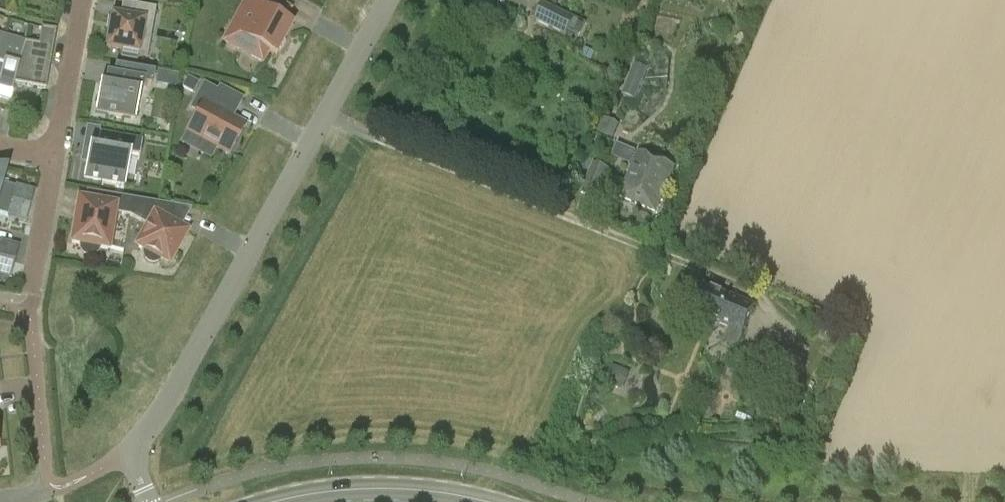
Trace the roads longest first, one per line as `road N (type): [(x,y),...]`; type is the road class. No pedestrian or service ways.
road 1 (residential): [(151,501),(129,458),(171,398),(389,0)]
road 2 (tertiary): [(280,501),(379,489),(483,501)]
road 3 (residential): [(22,501),(48,484),(34,348)]
road 4 (residential): [(53,159),(80,0)]
road 5 (residential): [(34,294),(53,159)]

